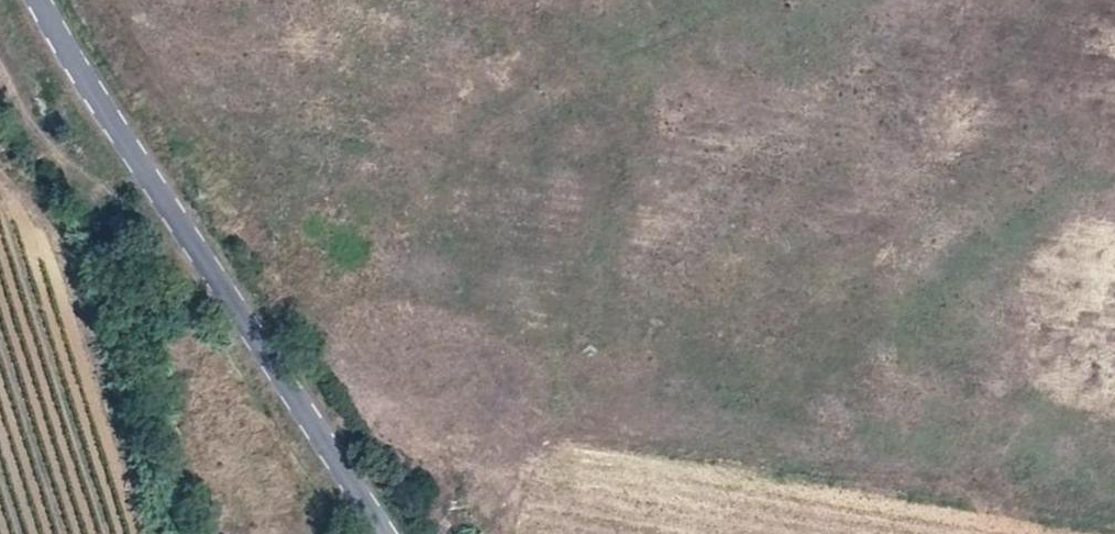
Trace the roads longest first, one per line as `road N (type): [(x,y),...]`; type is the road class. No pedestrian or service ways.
road 1 (tertiary): [(42,0),(388,533)]

